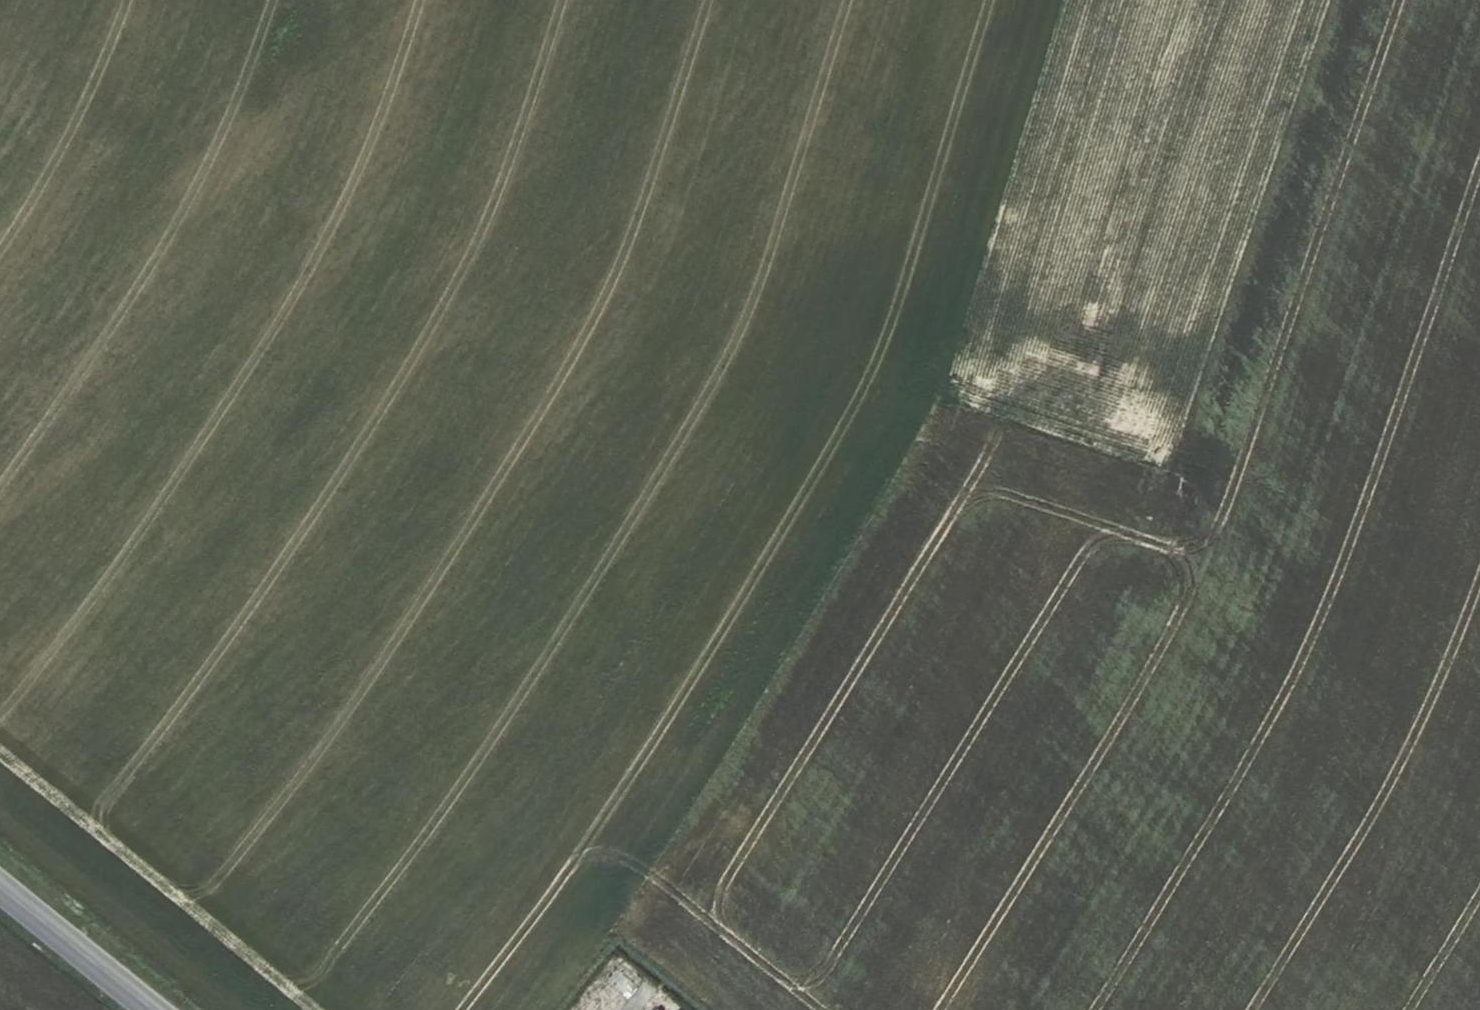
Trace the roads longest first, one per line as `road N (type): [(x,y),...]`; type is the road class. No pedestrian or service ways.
road 1 (secondary): [(0,884),(157,1009)]

